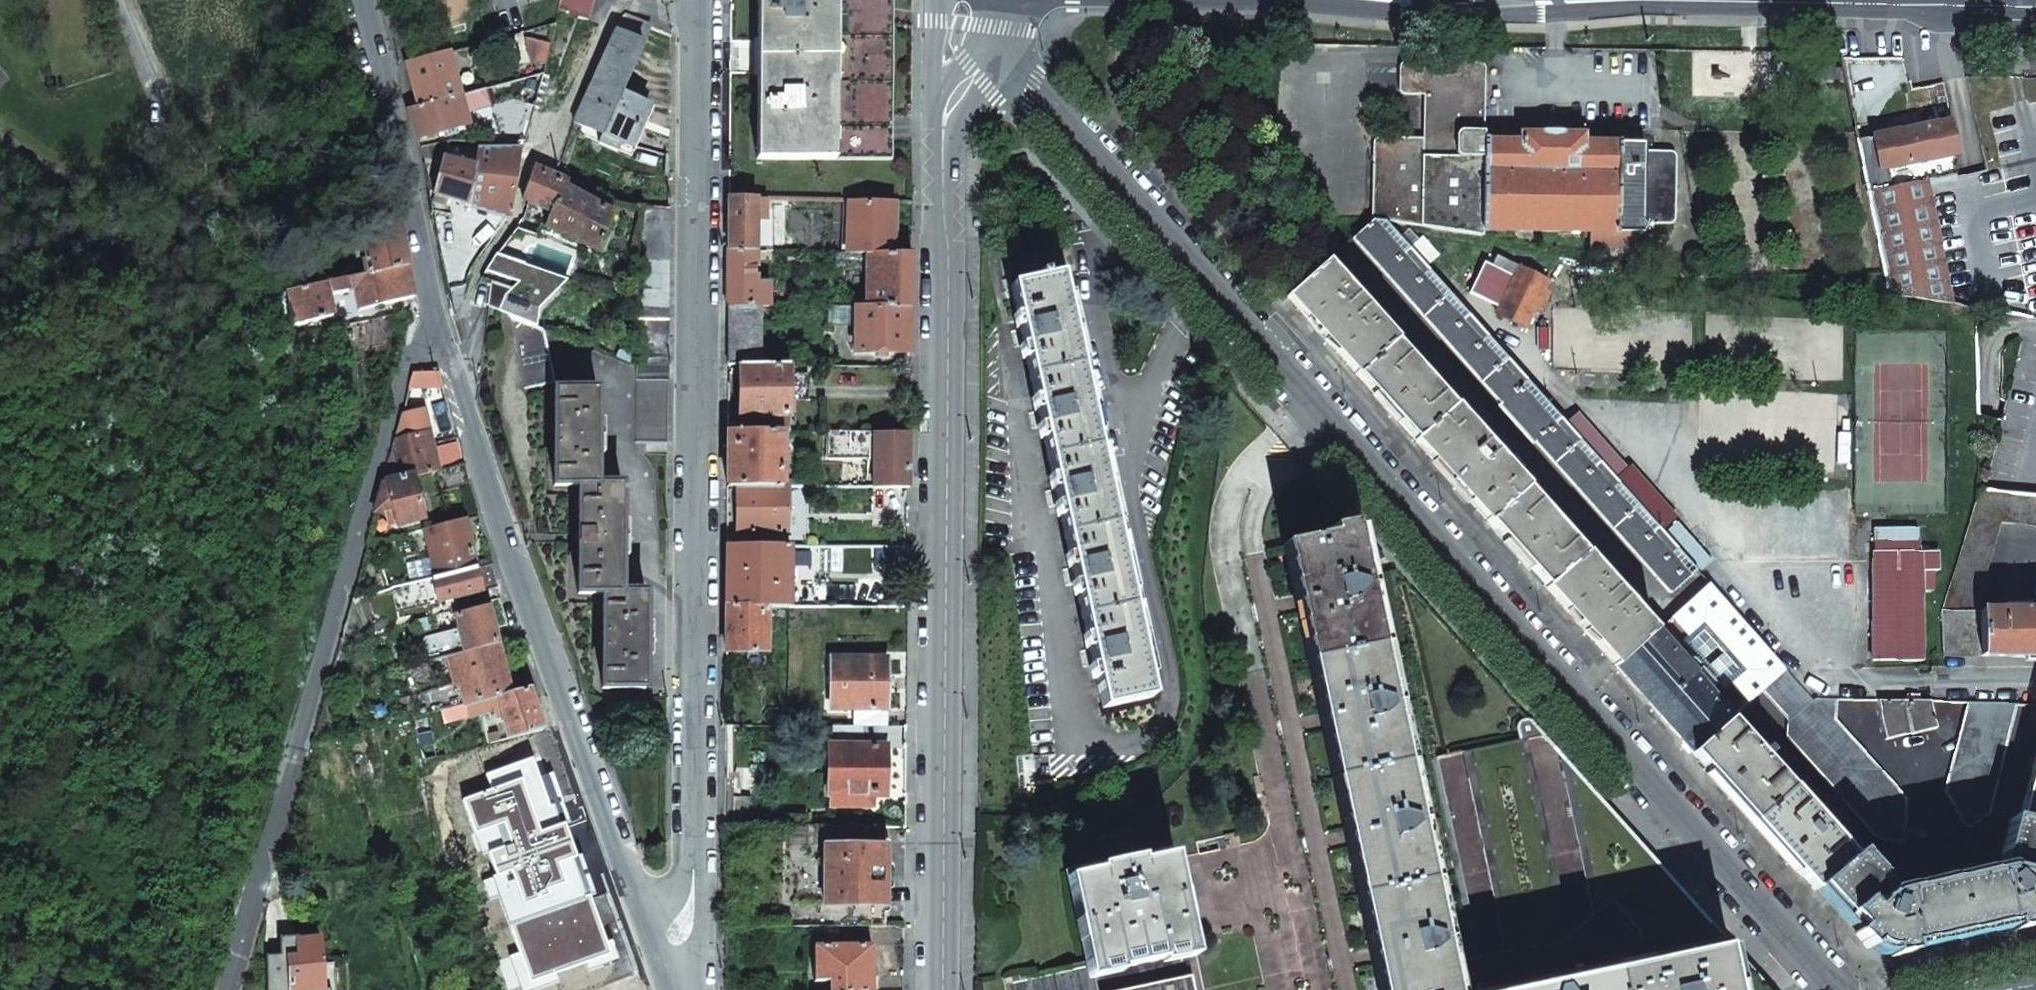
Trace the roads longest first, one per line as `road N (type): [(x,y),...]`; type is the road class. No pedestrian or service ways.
road 1 (residential): [(1826,977),(980,24)]
road 2 (residential): [(708,0),(679,989)]
road 3 (residential): [(938,989),(942,164),(947,107),(980,24)]
road 4 (residential): [(672,989),(615,848),(433,309)]
road 5 (residential): [(226,989),(404,357),(433,309)]
road 6 (tertiary): [(2035,7),(1633,0)]
road 7 (residential): [(120,0),(162,110),(152,142),(115,176),(62,177),(0,135)]
road 8 (residential): [(433,309),(362,0)]

